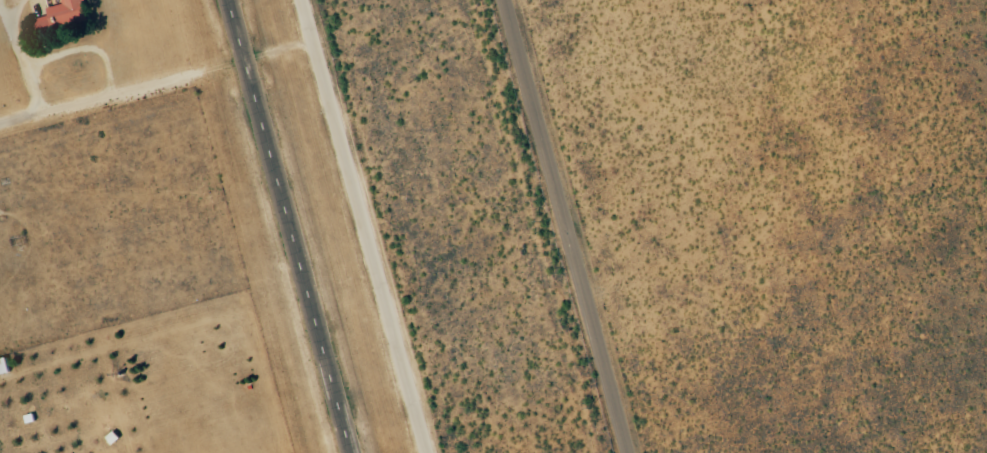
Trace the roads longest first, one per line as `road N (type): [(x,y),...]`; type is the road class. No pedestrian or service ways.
road 1 (secondary): [(630,452),(507,0)]
road 2 (residential): [(0,127),(227,63)]

